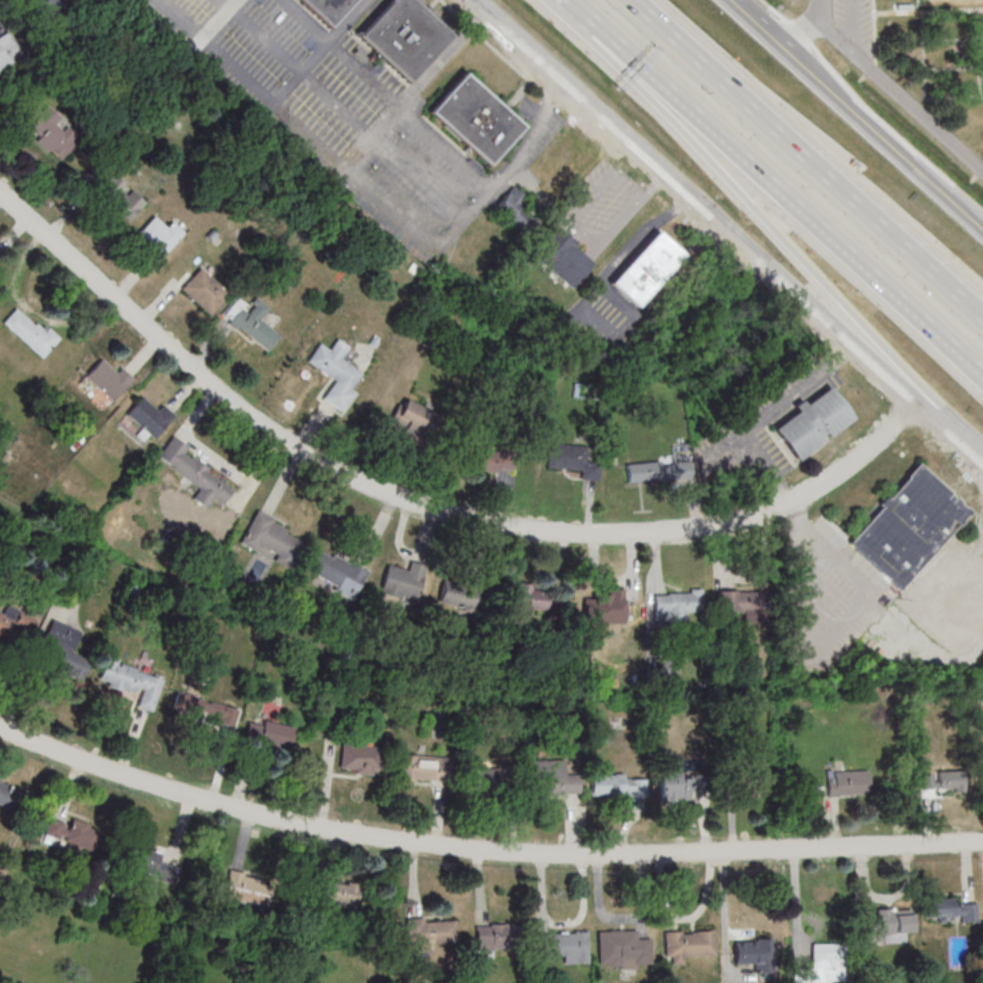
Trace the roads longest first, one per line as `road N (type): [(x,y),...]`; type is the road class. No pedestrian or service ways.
road 1 (residential): [(925,401),(784,510),(664,535),(492,524),(383,494),(287,443),(209,385),(0,198)]
road 2 (residential): [(982,844),(628,855),(450,847),(273,817),(102,767),(0,722)]
road 3 (secondary): [(476,0),(922,397)]
road 4 (motorway): [(568,0),(982,376)]
road 5 (motorway): [(982,316),(634,0)]
road 6 (motorway): [(684,131),(922,397)]
road 7 (secondary): [(982,231),(781,44)]
road 8 (motorway): [(555,0),(684,131)]

